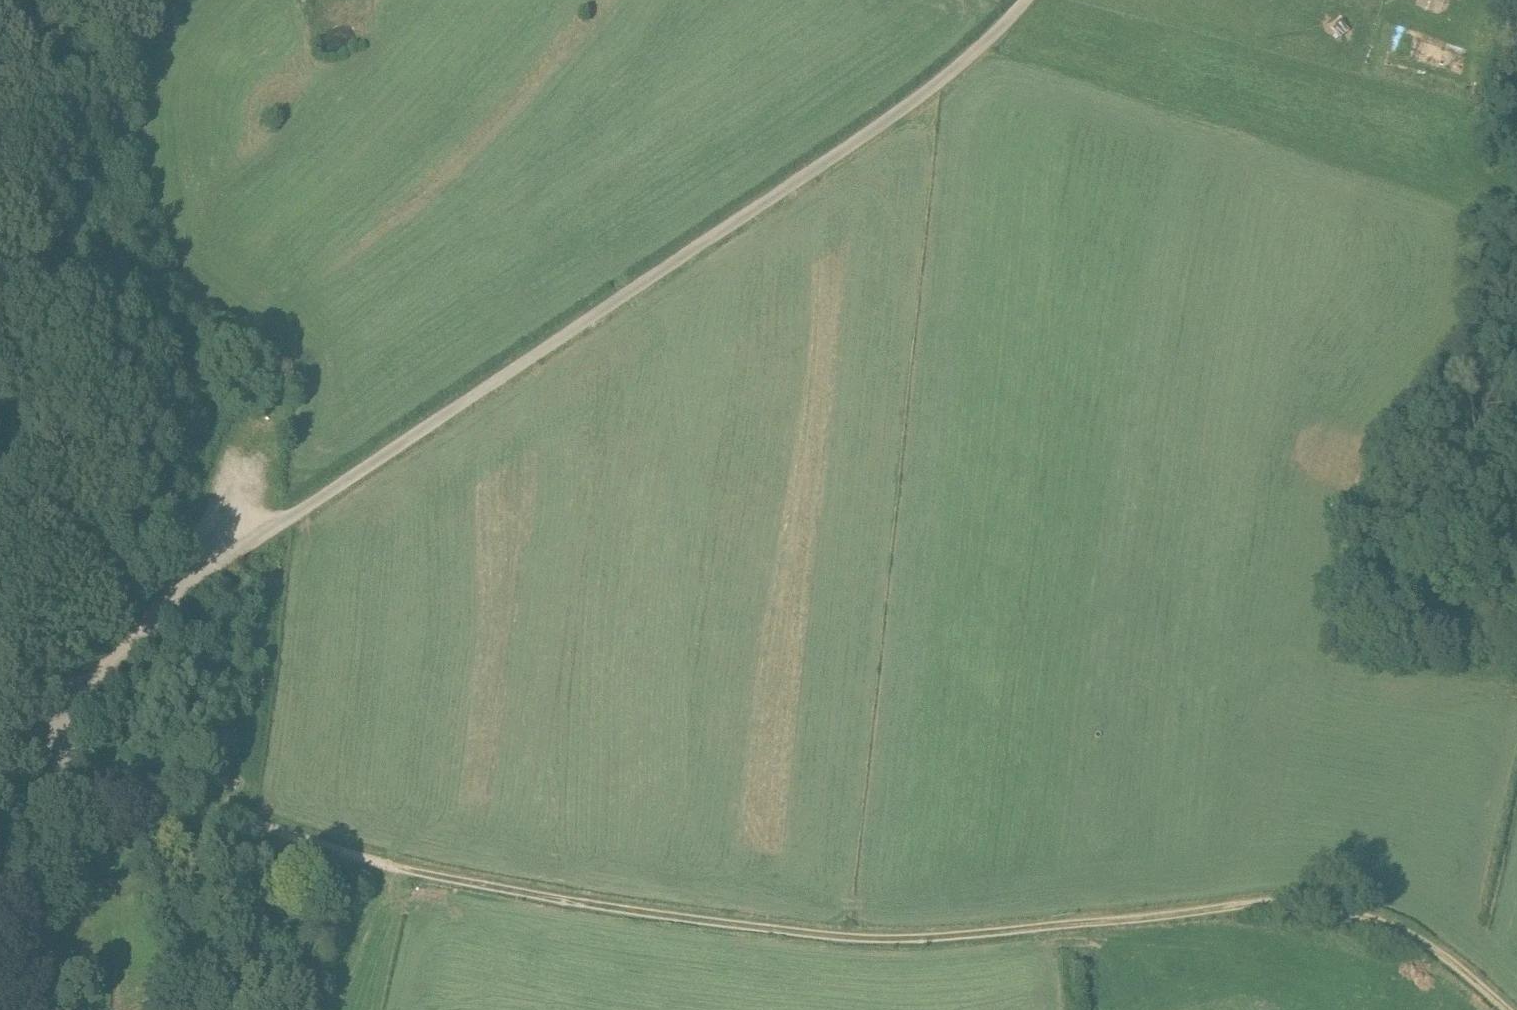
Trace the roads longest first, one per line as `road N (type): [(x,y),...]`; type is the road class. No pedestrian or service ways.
road 1 (track): [(79,772),(438,876),(851,936),(960,935),(1297,901),(1402,930),(1513,1009)]
road 2 (unclassified): [(1025,0),(873,129),(199,579)]
road 3 (track): [(199,579),(18,751)]

